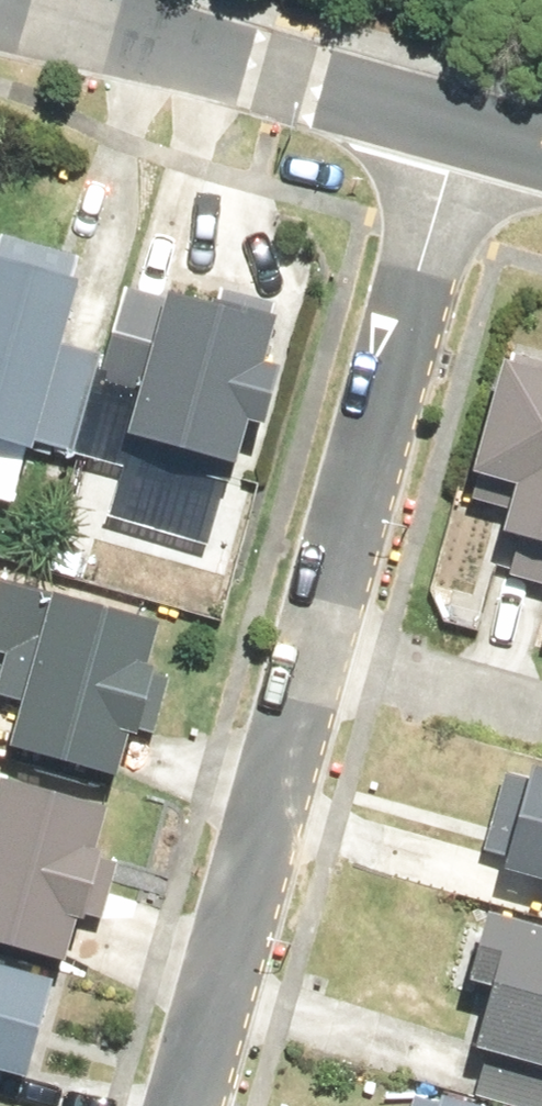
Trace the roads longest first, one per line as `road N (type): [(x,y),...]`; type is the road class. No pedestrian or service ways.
road 1 (residential): [(464,131),(320,620)]
road 2 (residential): [(320,620),(172,1105)]
road 3 (residential): [(464,131),(23,0)]
road 4 (residential): [(320,620),(541,683)]

